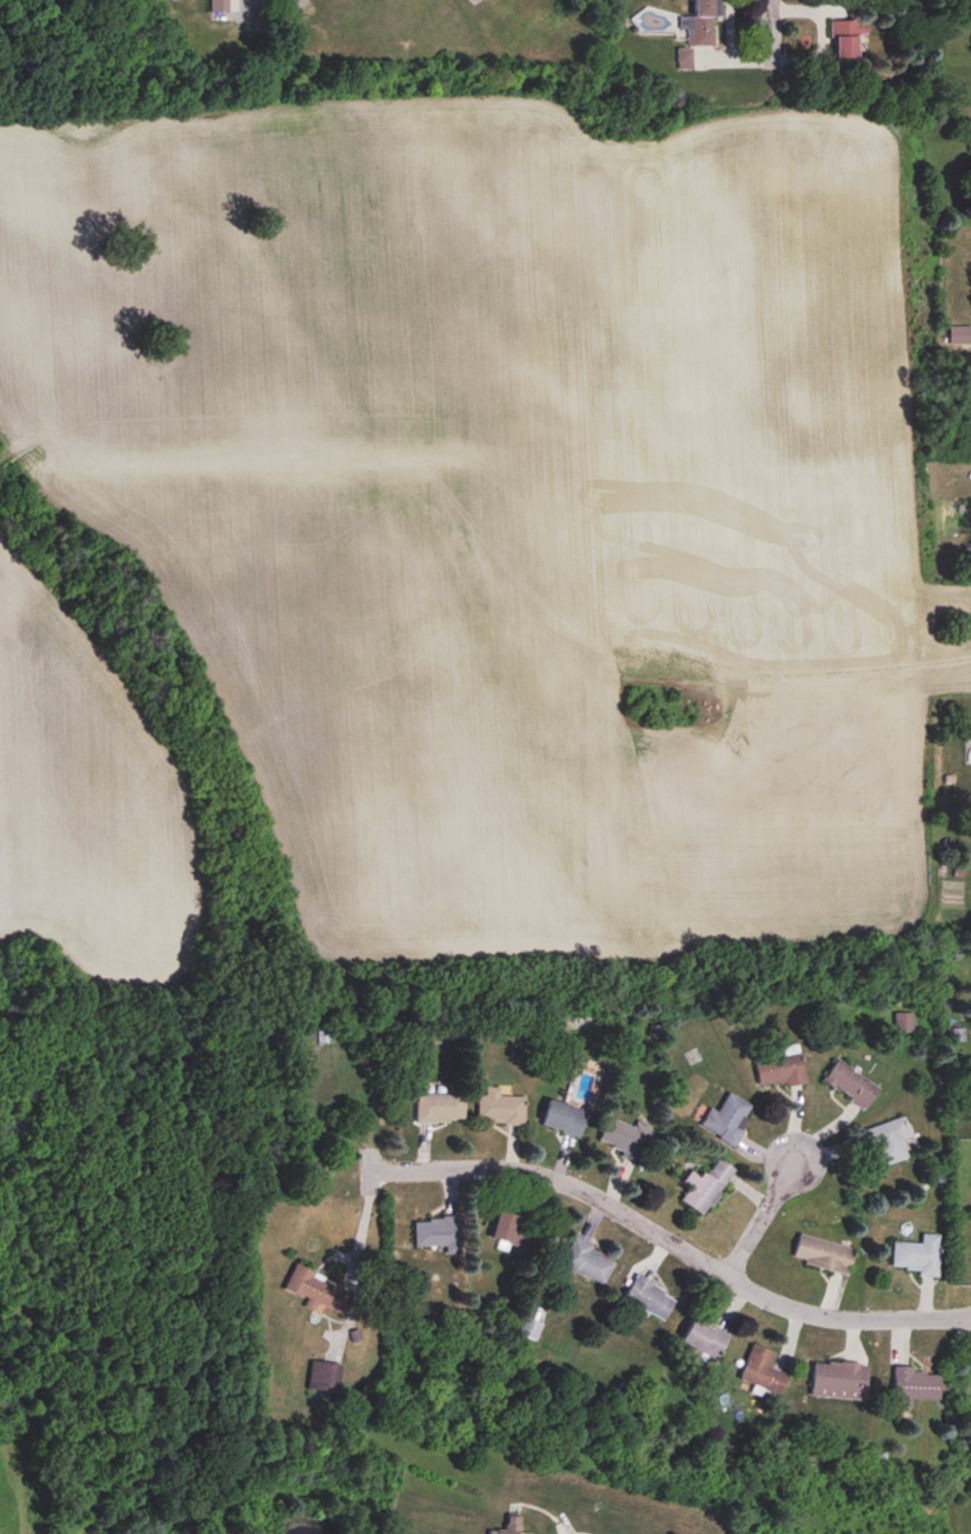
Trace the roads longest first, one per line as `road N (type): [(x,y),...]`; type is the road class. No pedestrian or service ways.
road 1 (residential): [(970,1317),(823,1314),(774,1299),(559,1181),(501,1168),(387,1167)]
road 2 (residential): [(728,1275),(797,1163)]

